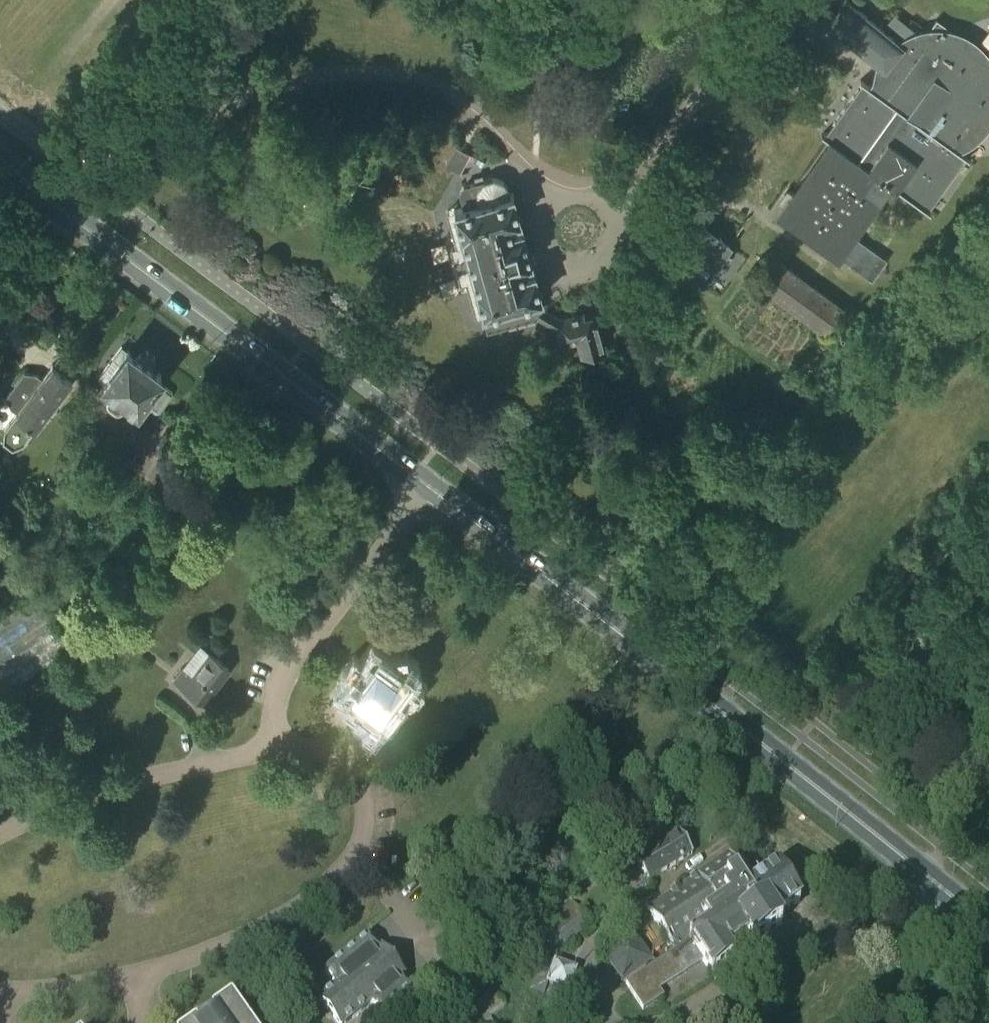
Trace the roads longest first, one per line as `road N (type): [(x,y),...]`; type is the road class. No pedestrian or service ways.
road 1 (primary): [(988,924),(0,165)]

